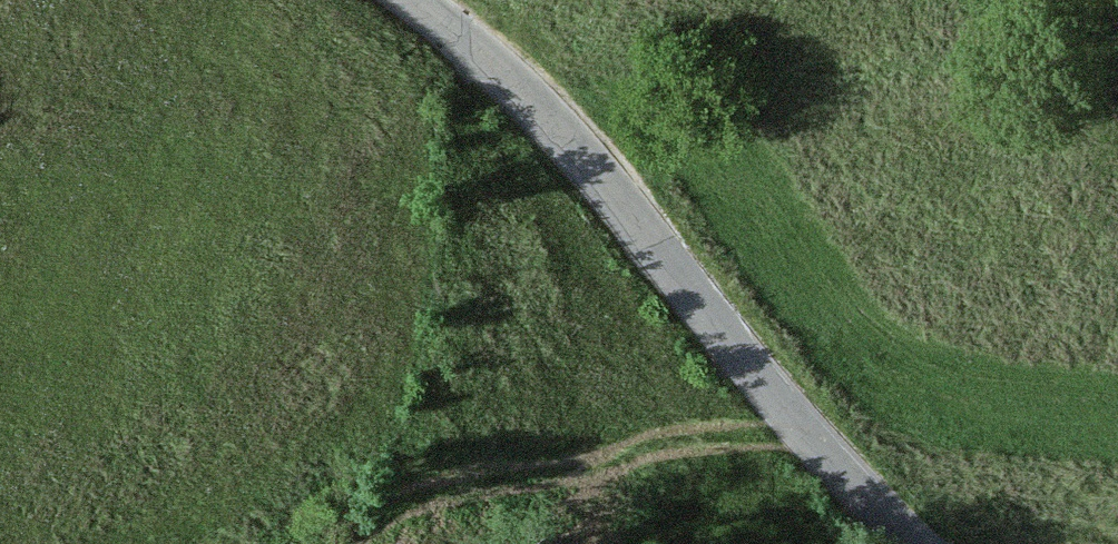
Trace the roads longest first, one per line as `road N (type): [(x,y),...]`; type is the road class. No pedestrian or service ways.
road 1 (tertiary): [(416,0),(583,158),(799,427),(909,543)]
road 2 (track): [(799,427),(679,436),(591,465),(441,488),(391,504)]

